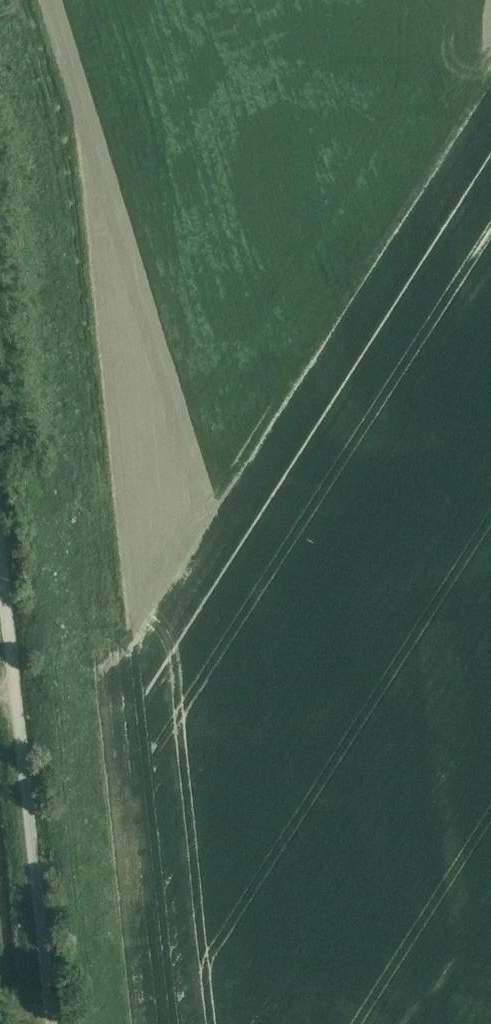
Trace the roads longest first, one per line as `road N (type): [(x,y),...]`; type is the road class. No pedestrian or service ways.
road 1 (unclassified): [(34,1023),(0,765)]

